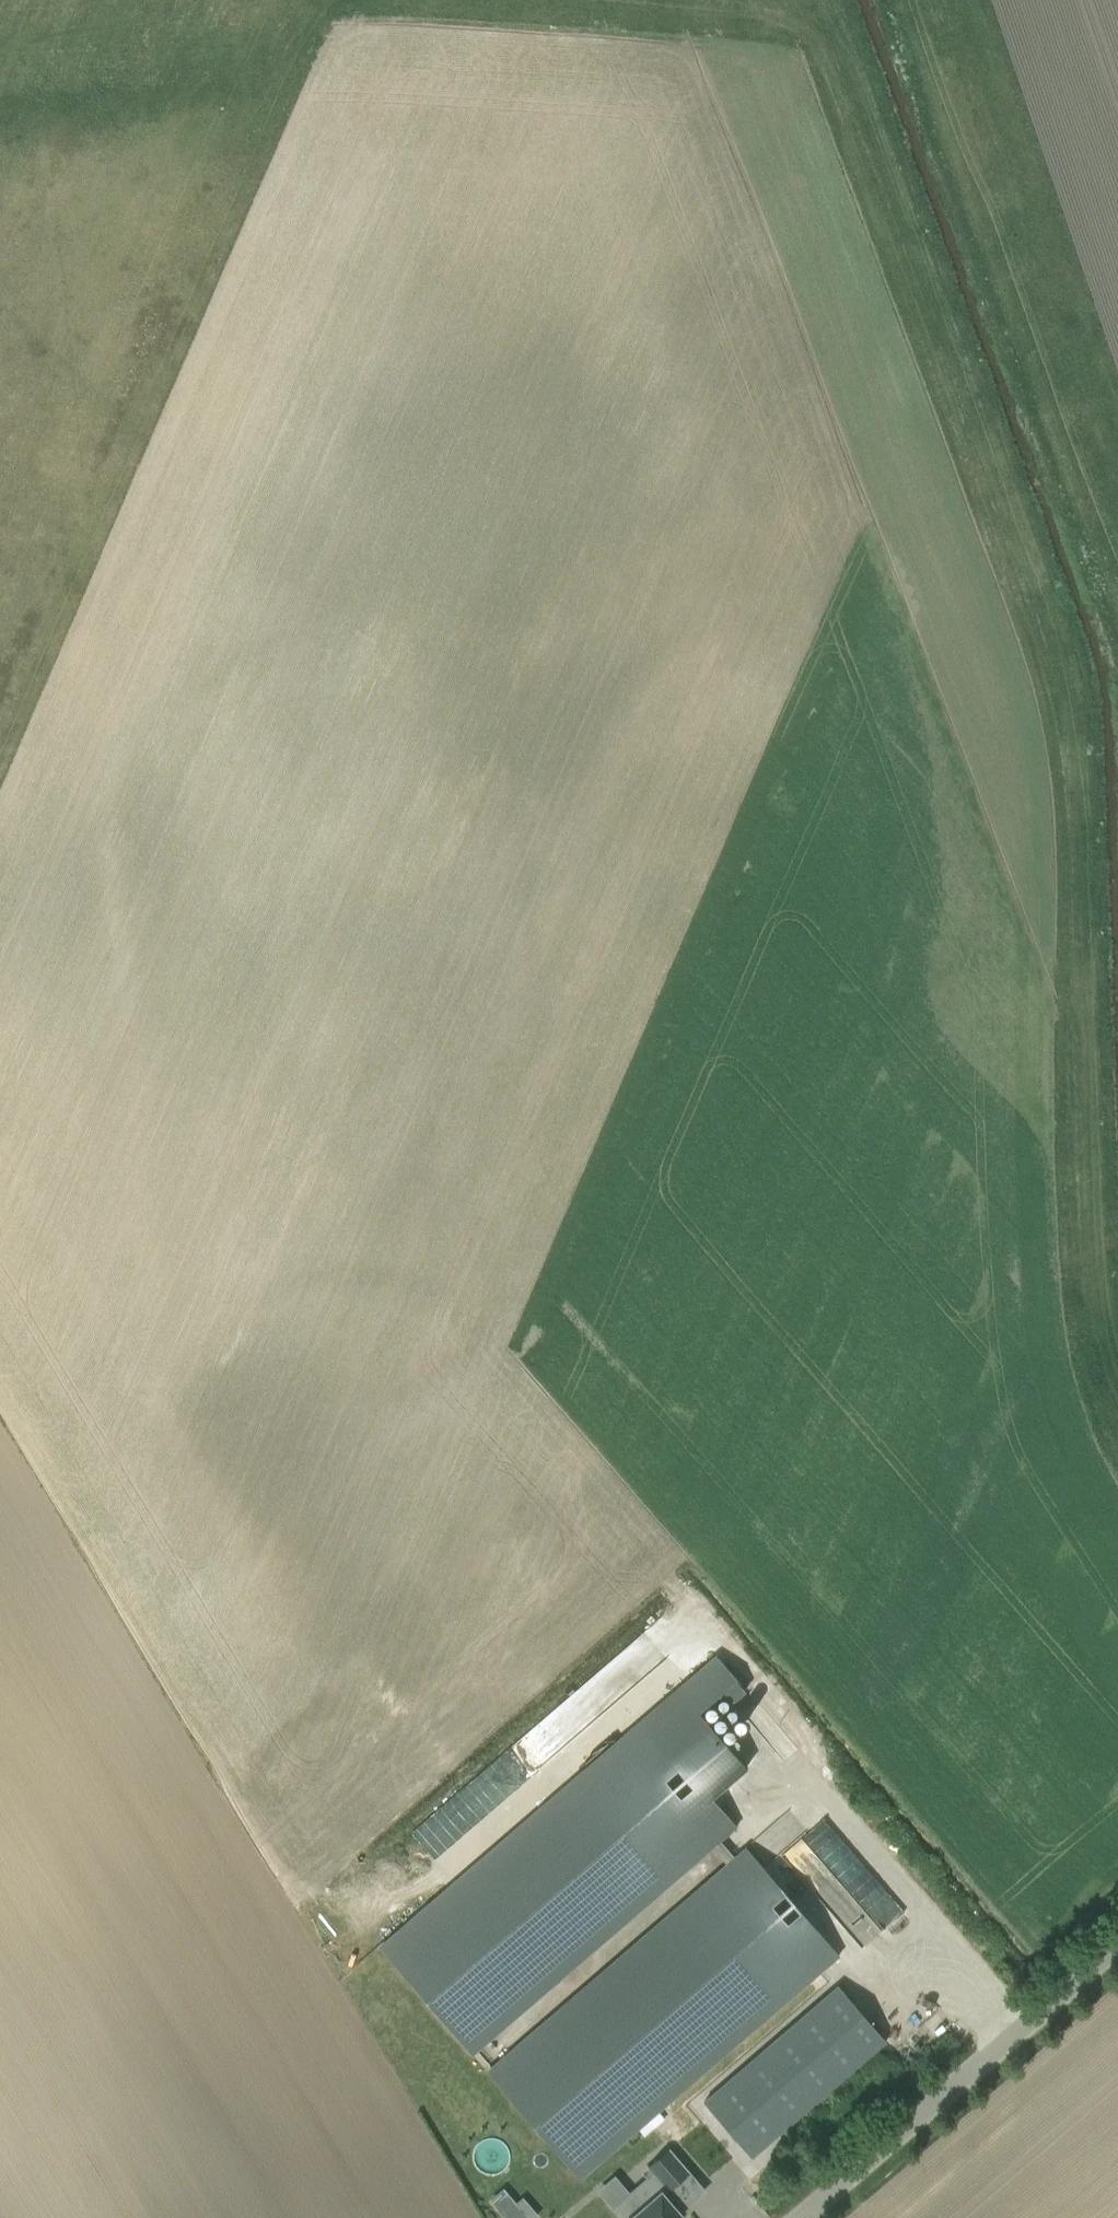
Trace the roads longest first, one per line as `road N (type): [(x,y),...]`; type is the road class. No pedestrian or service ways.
road 1 (unclassified): [(806,2217),(1117,1947)]

